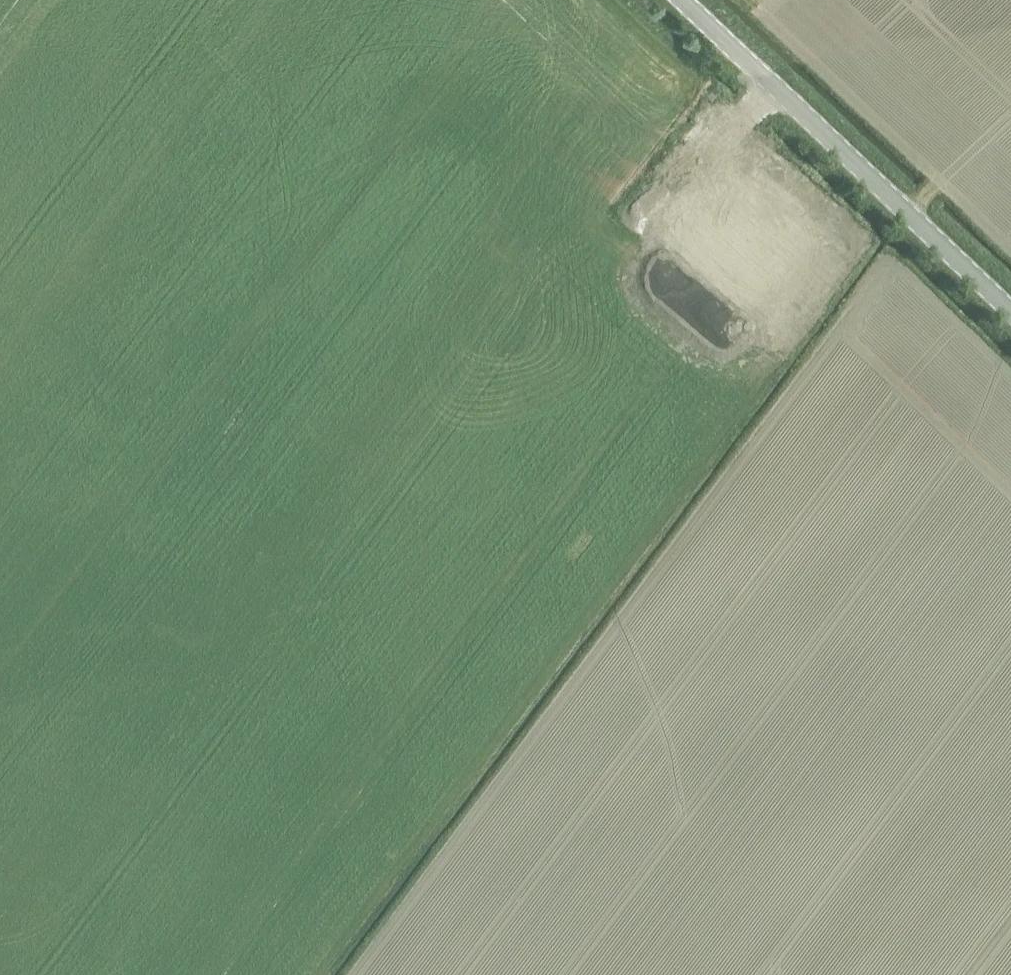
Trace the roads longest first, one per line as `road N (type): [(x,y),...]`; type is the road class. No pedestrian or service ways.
road 1 (tertiary): [(1010,311),(684,0)]

